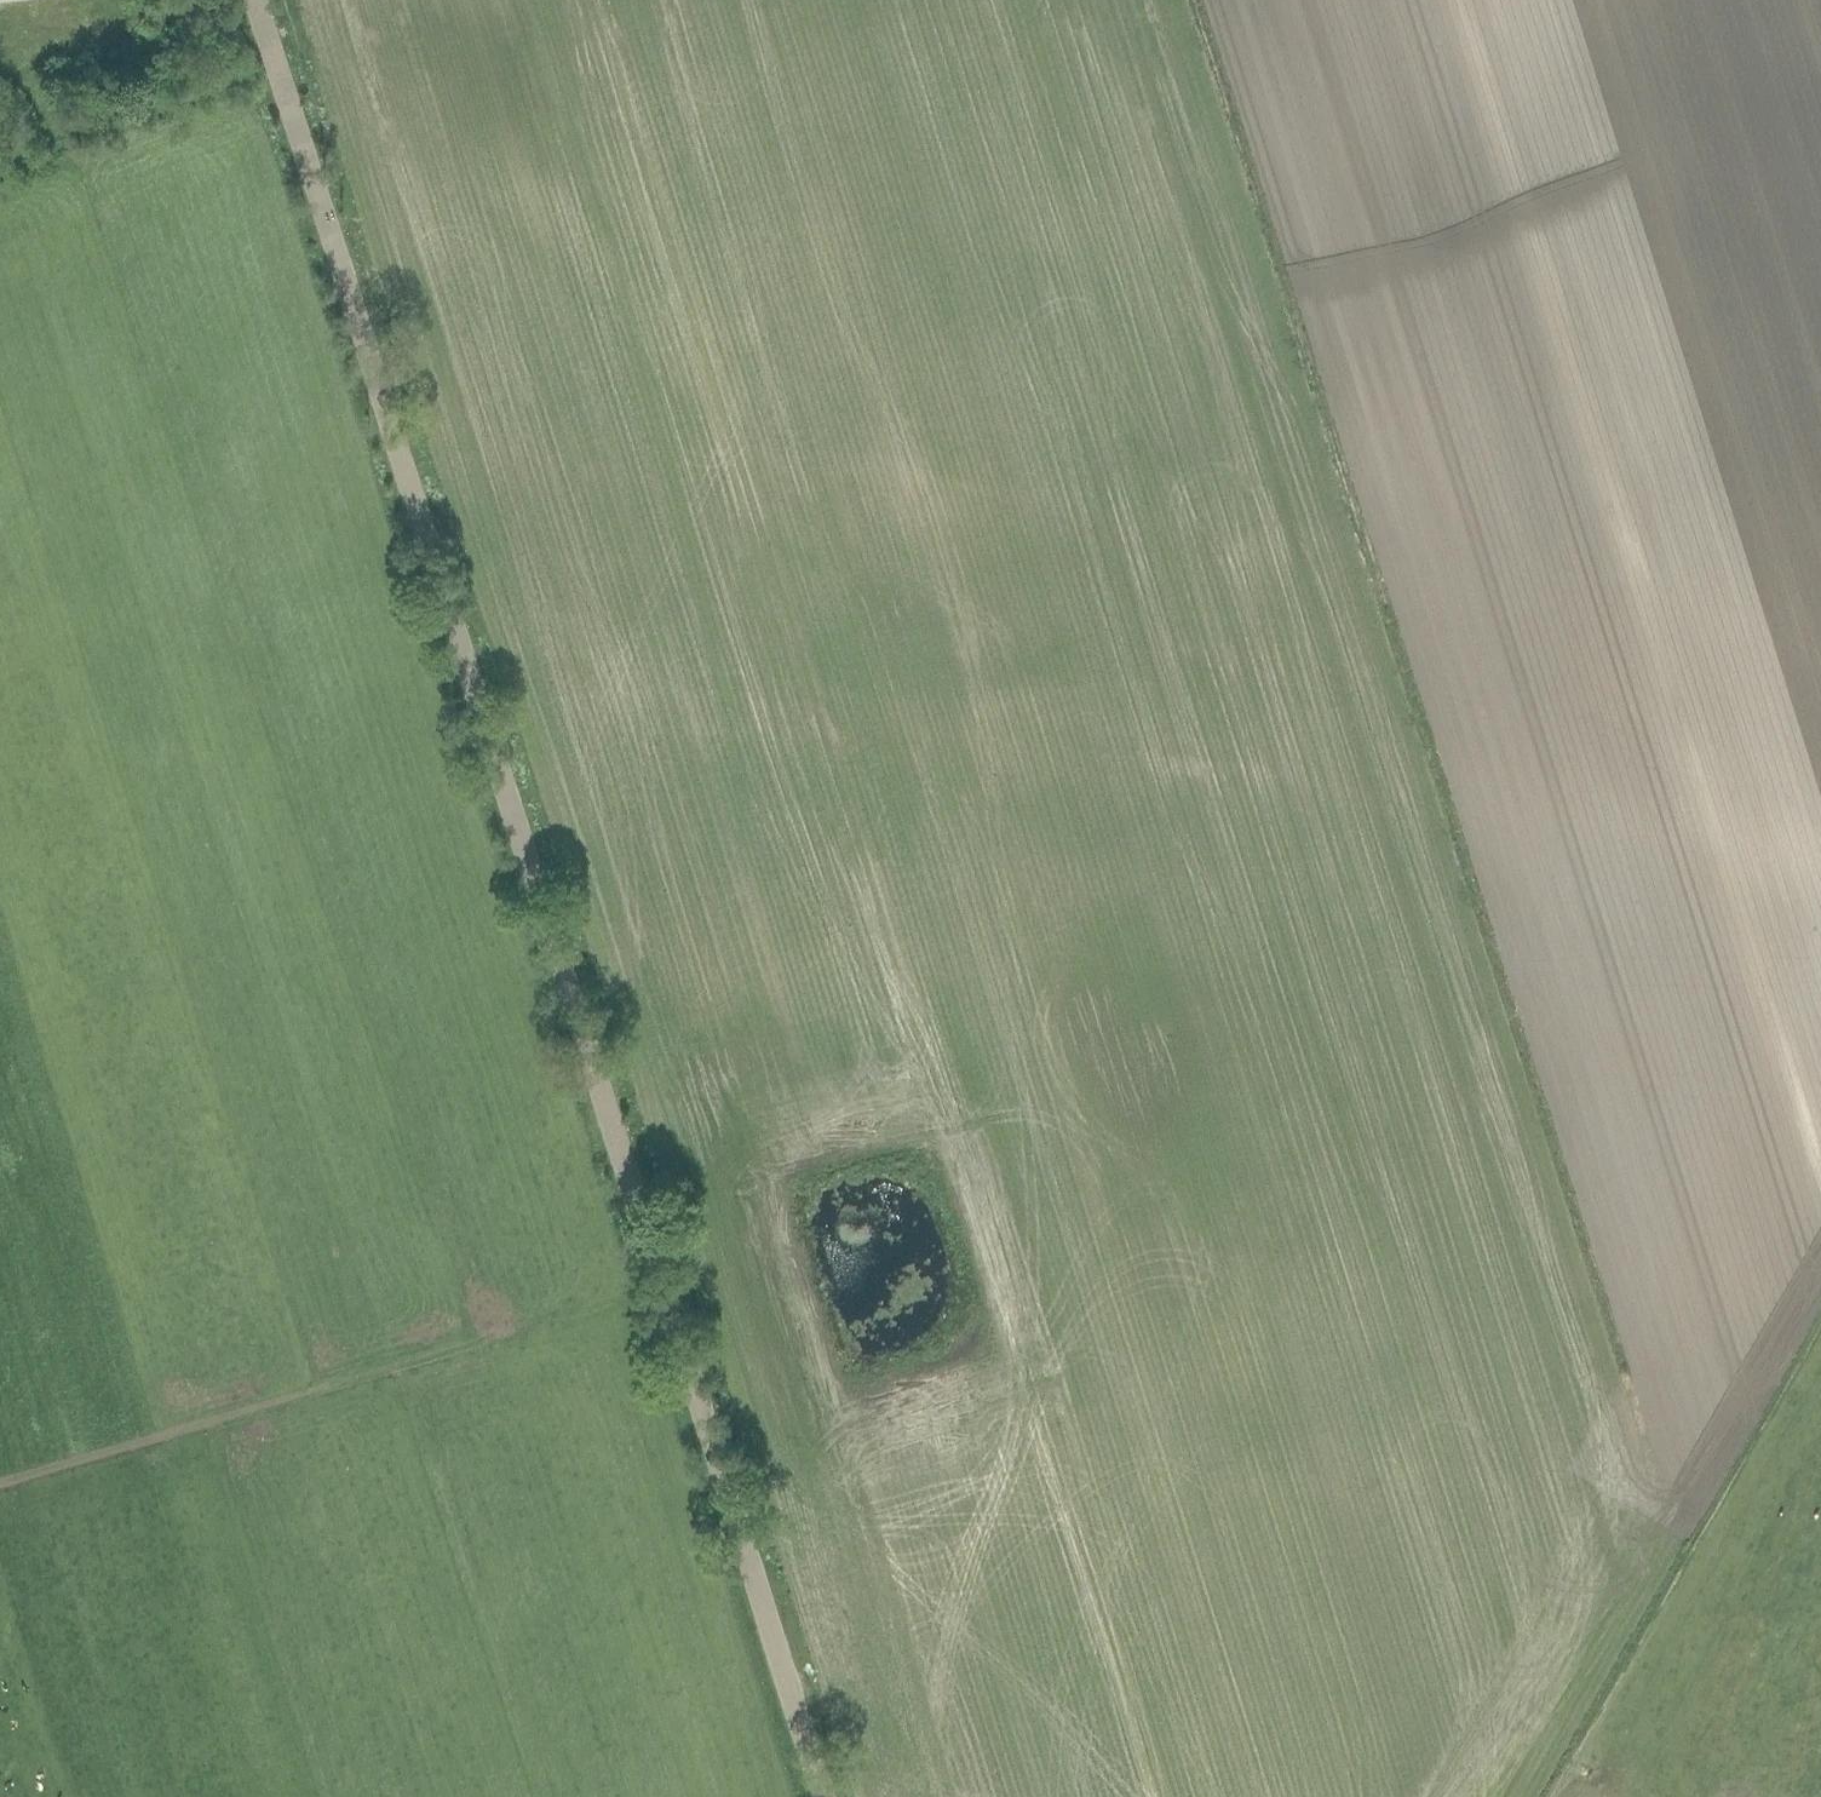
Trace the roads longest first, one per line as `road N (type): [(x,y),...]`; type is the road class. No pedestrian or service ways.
road 1 (tertiary): [(823,1796),(257,0)]

